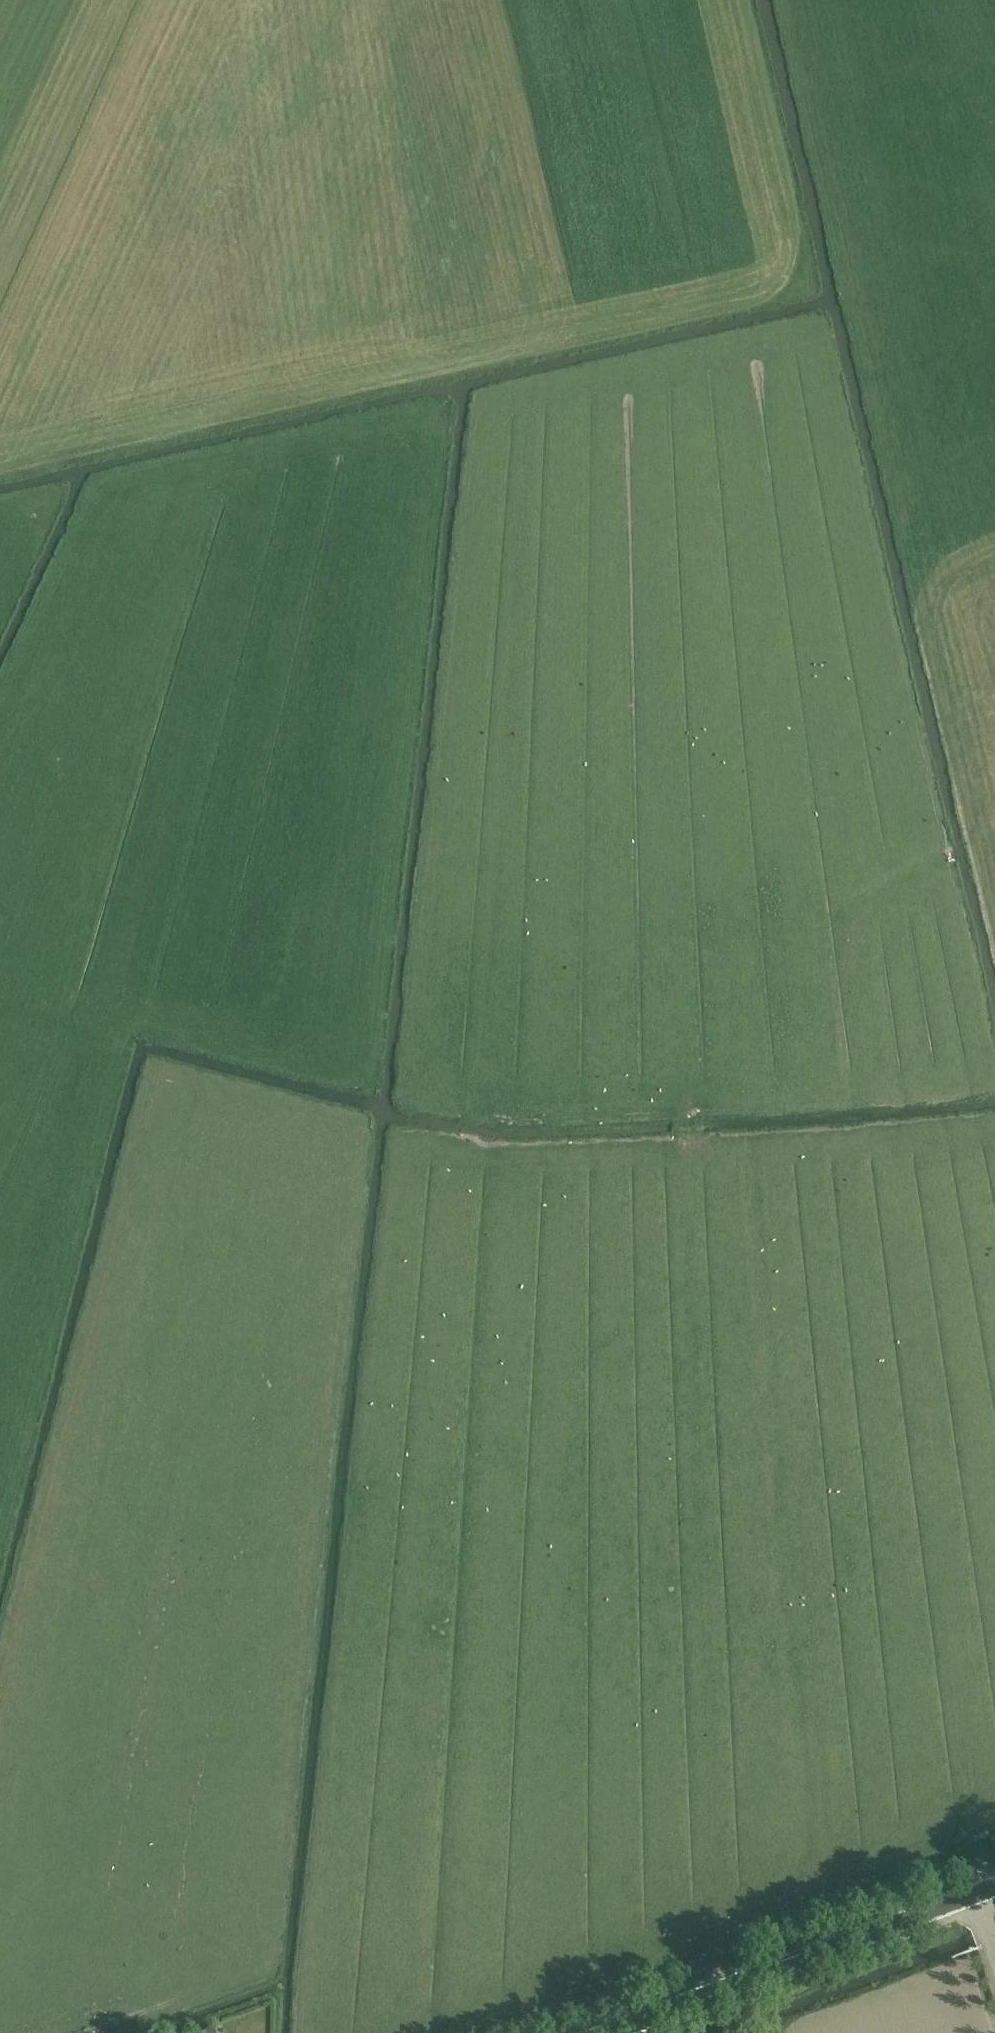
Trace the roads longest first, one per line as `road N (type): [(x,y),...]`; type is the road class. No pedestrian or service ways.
road 1 (tertiary): [(608,2032),(994,1886)]

